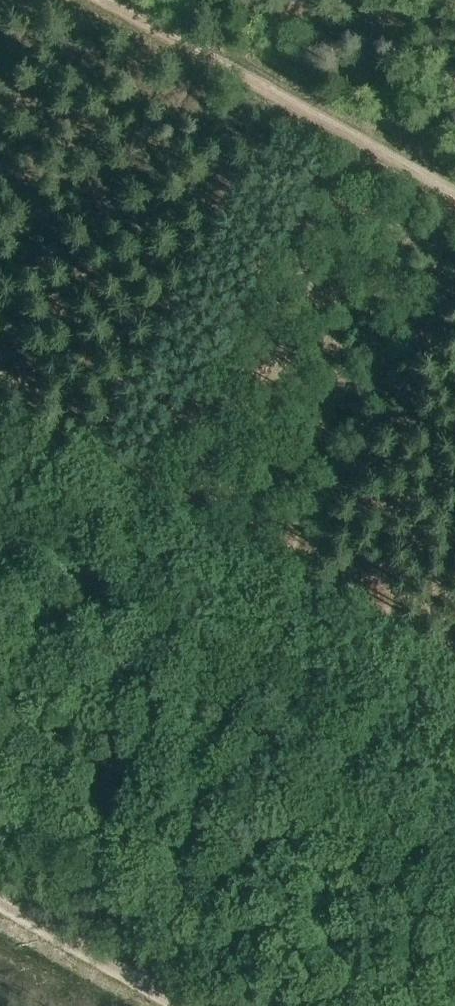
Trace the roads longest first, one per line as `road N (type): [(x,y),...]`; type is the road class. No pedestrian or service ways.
road 1 (track): [(0,456),(454,711)]
road 2 (track): [(99,0),(454,197)]
road 3 (track): [(186,1005),(0,900)]

